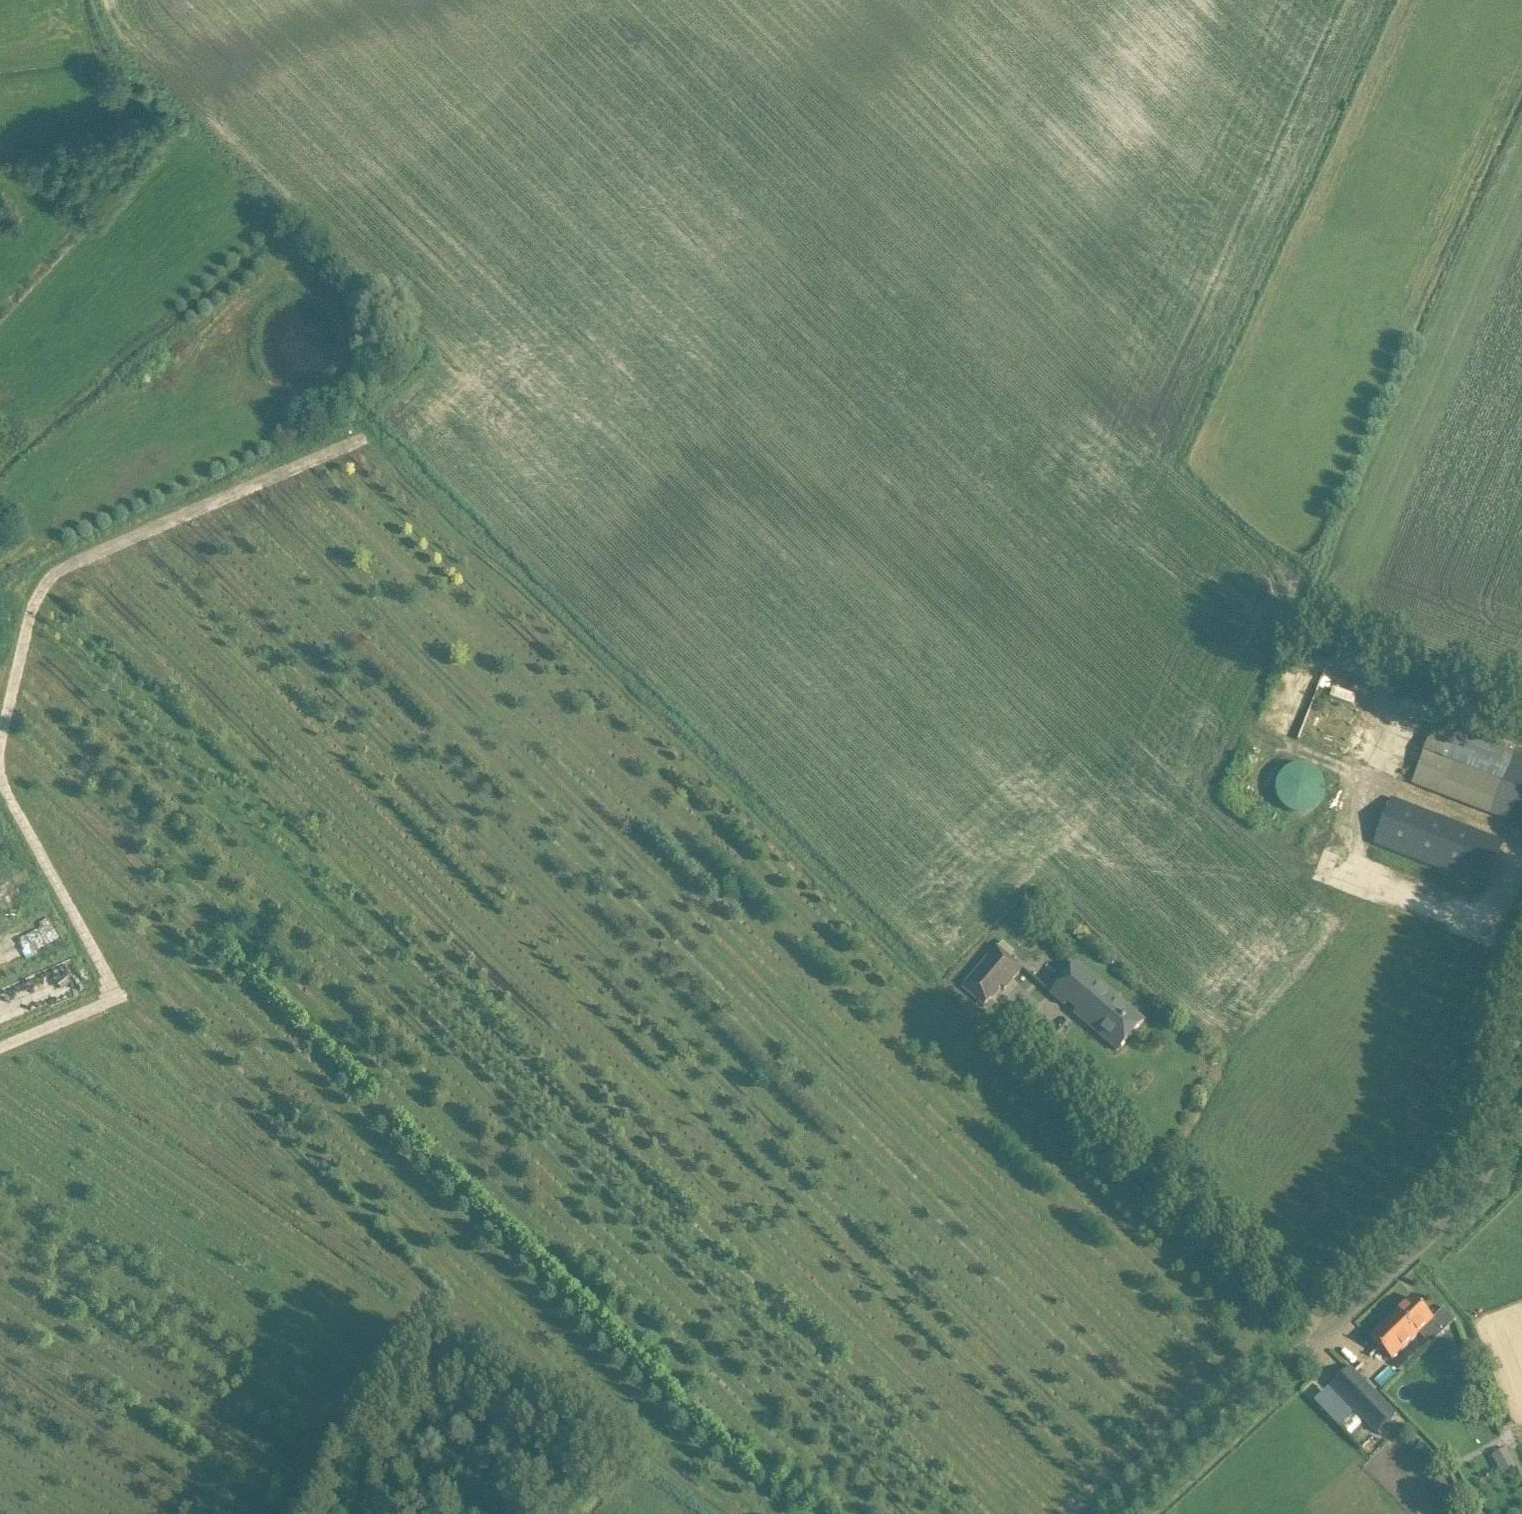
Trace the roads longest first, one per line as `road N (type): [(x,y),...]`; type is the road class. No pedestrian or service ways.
road 1 (unclassified): [(1285,1354),(1465,1189),(1521,1003)]
road 2 (track): [(1118,1513),(1285,1354)]

